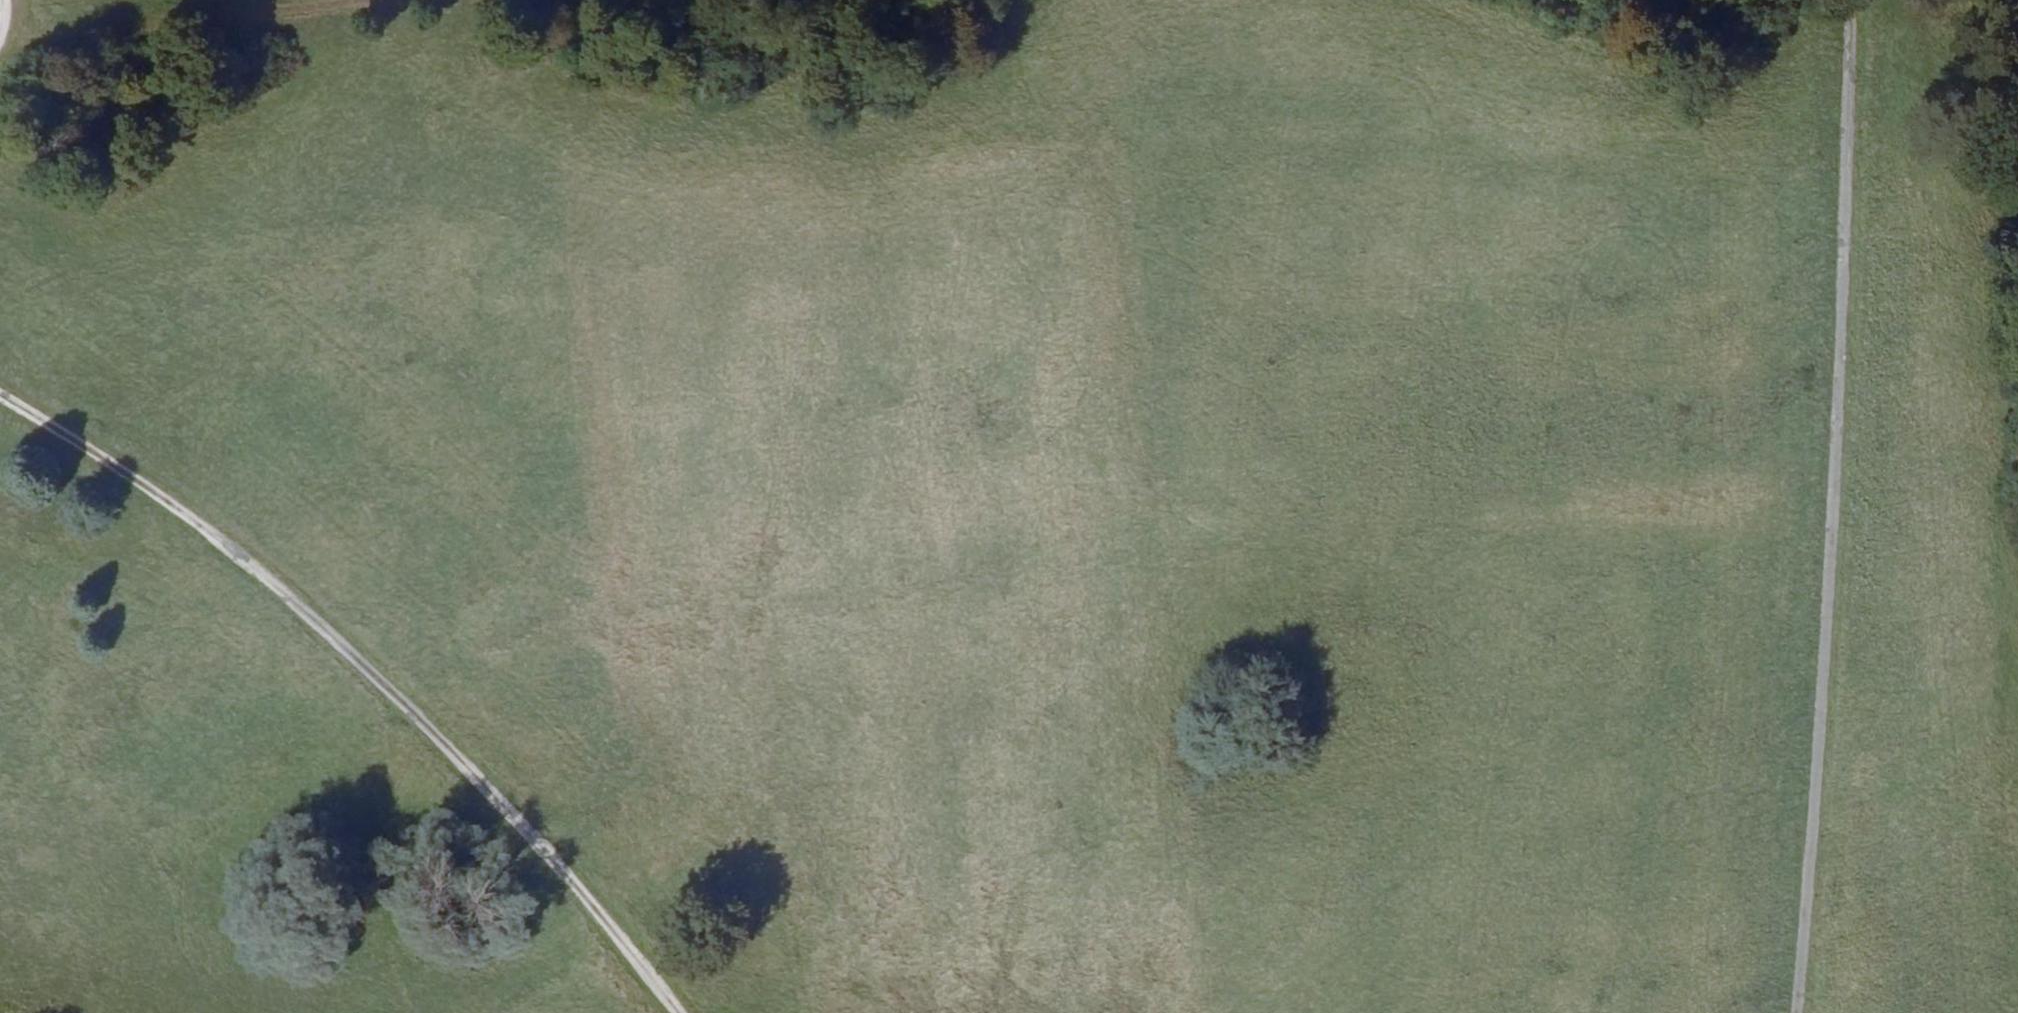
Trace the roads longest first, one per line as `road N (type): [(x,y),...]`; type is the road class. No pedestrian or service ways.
road 1 (unclassified): [(1790,1012),(1828,503),(1844,0)]
road 2 (unclassified): [(0,404),(135,487),(313,629),(468,780),(672,1012)]
road 3 (track): [(0,37),(38,43),(400,0)]

